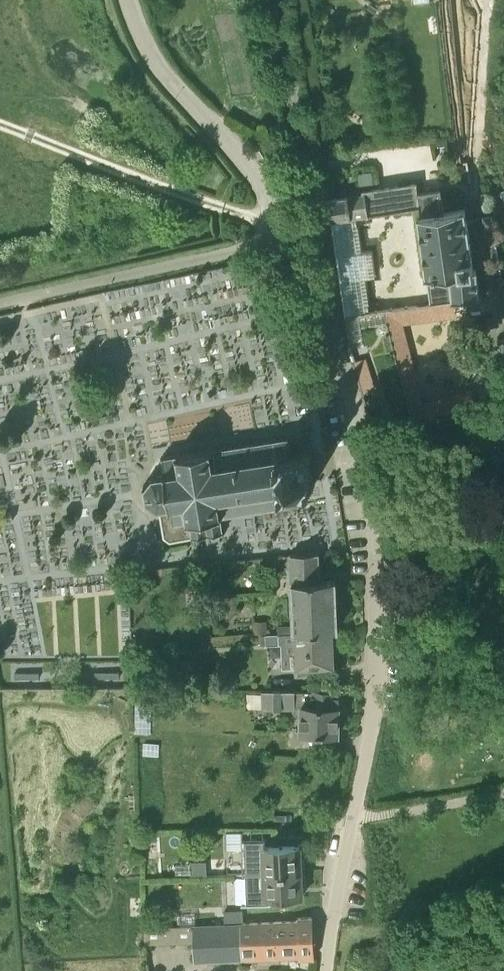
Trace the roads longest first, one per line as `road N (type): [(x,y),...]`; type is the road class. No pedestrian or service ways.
road 1 (residential): [(327,970),(378,624),(364,456),(330,321)]
road 2 (residential): [(330,321),(278,0)]
road 3 (track): [(278,221),(169,192),(0,126)]
road 4 (unclassified): [(282,240),(0,304)]
road 5 (unclassified): [(282,240),(265,183),(148,44),(132,0)]

